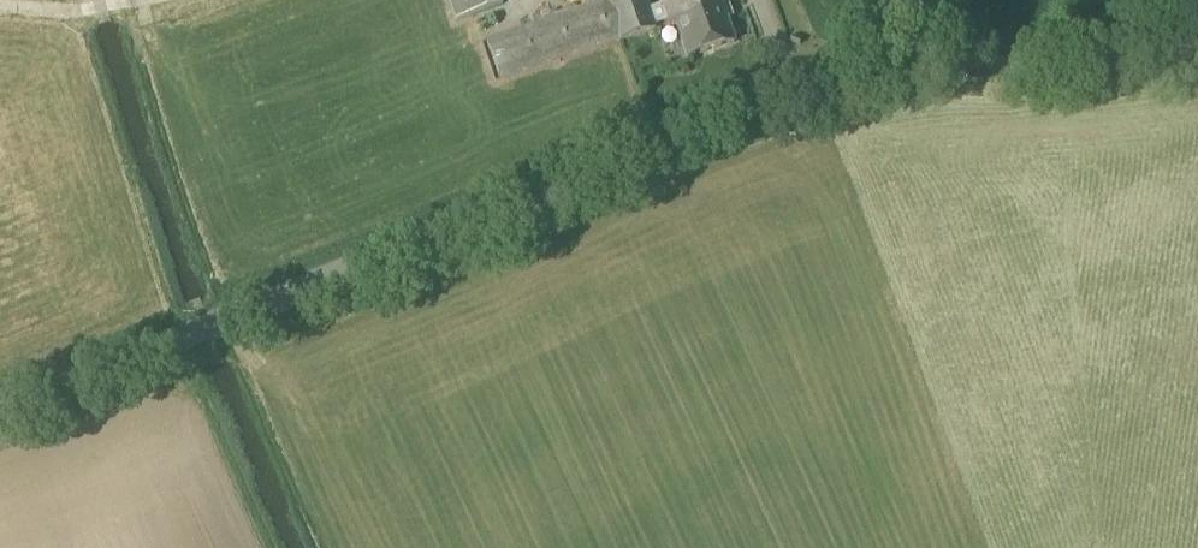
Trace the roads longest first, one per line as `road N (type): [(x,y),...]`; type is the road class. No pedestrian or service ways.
road 1 (unclassified): [(0,415),(738,120),(840,92),(1197,50)]

